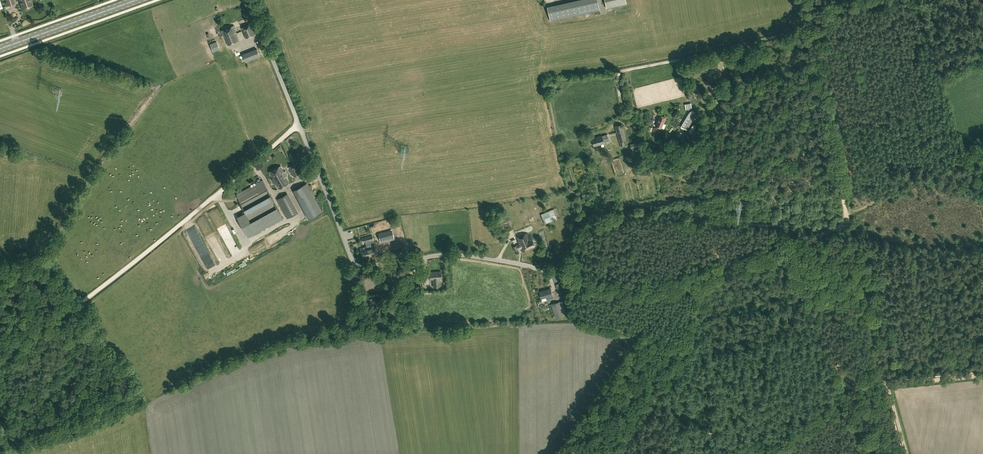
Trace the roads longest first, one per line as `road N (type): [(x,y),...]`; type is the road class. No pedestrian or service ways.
road 1 (unclassified): [(560,274),(447,254),(356,266),(246,0)]
road 2 (track): [(0,366),(299,125)]
road 3 (track): [(982,375),(861,392),(788,438),(680,453)]
road 4 (track): [(810,29),(623,70),(617,81),(623,116)]
road 5 (track): [(805,0),(846,217)]
road 6 (track): [(702,274),(698,321),(678,364),(618,451)]
road 7 (primary): [(0,51),(145,0)]
road 8 (track): [(560,274),(629,286),(702,274)]
road 9 (track): [(817,66),(682,101)]

